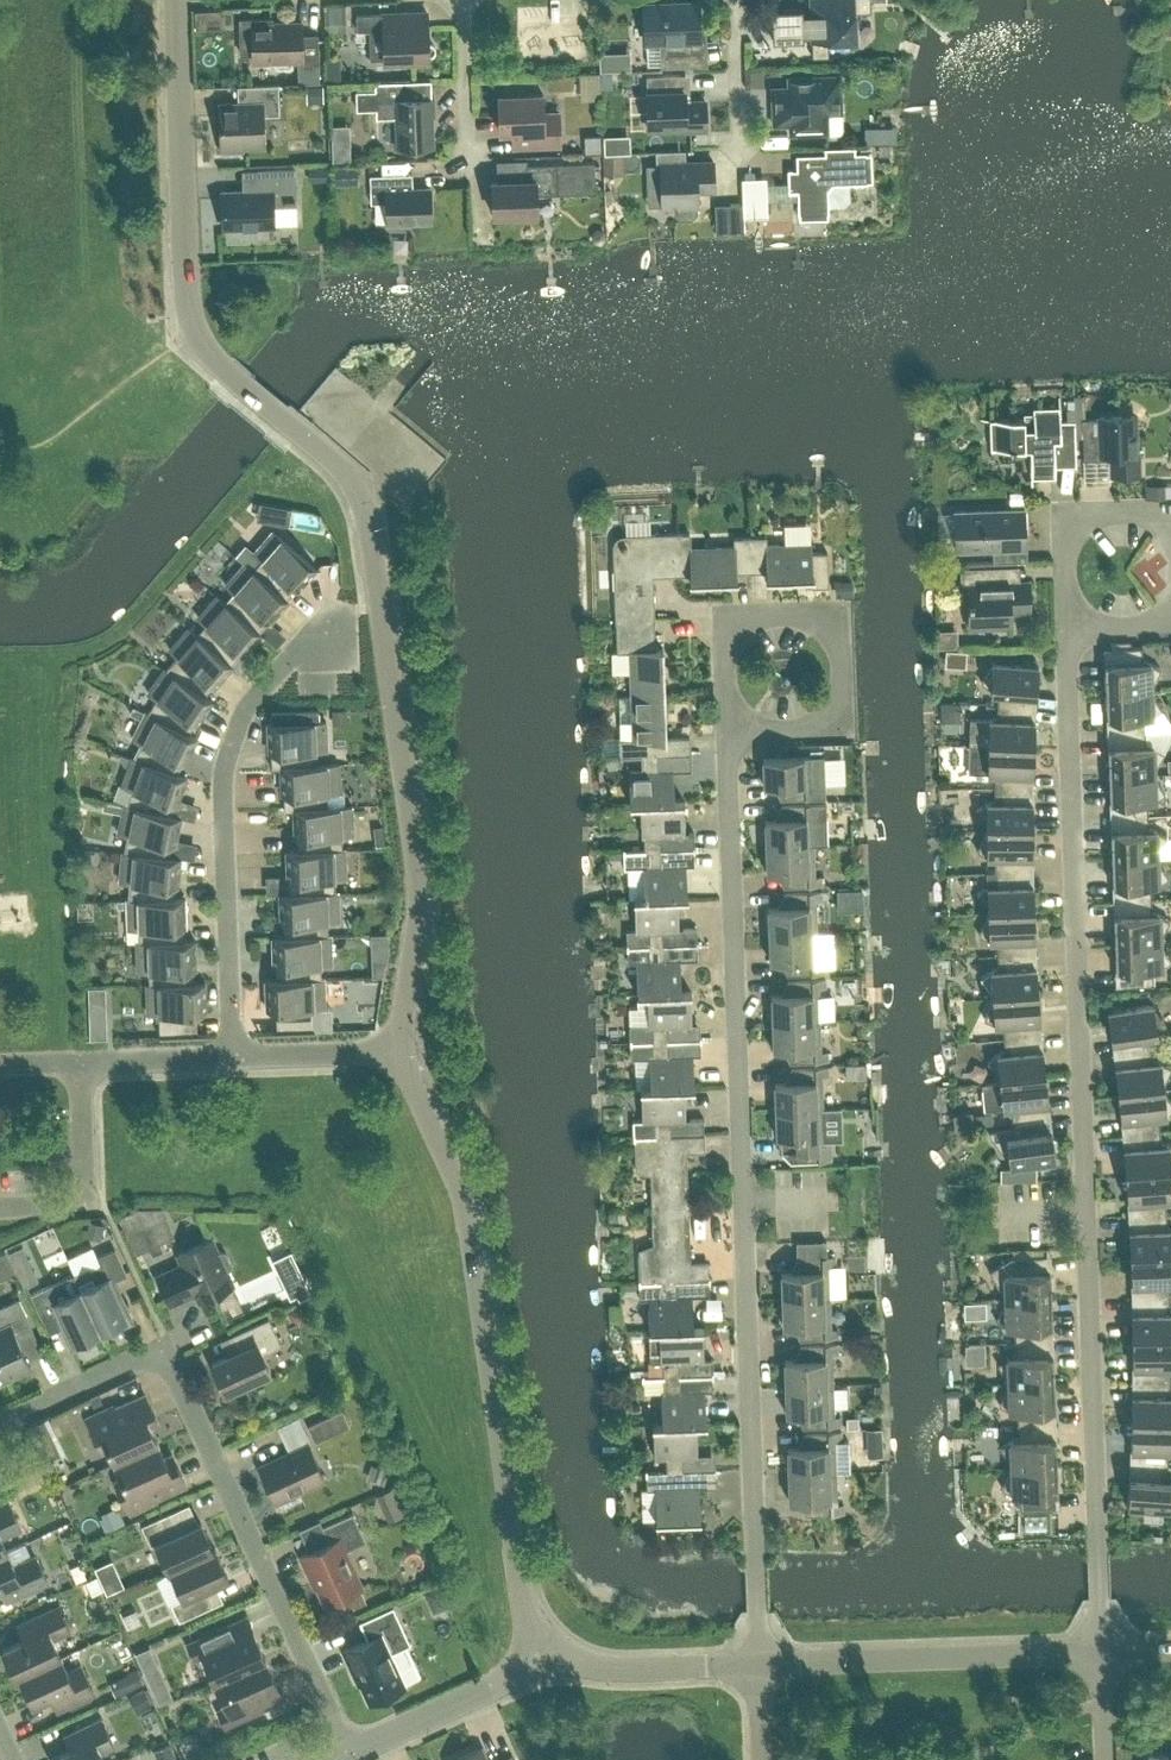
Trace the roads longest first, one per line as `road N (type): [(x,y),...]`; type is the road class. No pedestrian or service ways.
road 1 (residential): [(1064,629),(1101,1650)]
road 2 (residential): [(757,1659),(728,734)]
road 3 (residential): [(290,423),(347,471),(369,526),(420,897),(398,1049)]
road 4 (residential): [(398,1049),(467,1213),(535,1649)]
road 5 (residential): [(0,1422),(124,1365),(157,1359),(169,1367),(349,1750)]
road 6 (residential): [(235,1055),(221,778),(236,727),(267,681),(331,625)]
road 7 (residential): [(290,423),(231,376),(191,330),(176,0)]
road 8 (residential): [(757,1659),(1101,1650)]
road 9 (residential): [(743,615),(817,613),(842,631),(844,701),(822,731),(728,734)]
road 10 (residential): [(535,1649),(571,1661),(757,1659)]
road 11 (residential): [(0,1208),(61,1205),(76,1193),(83,1174),(81,1061)]
road 12 (residential): [(349,1750),(491,1685),(535,1649)]
road 13 (residential): [(235,1055),(398,1049)]
road 14 (residential): [(81,1061),(235,1055)]
road 15 (residential): [(466,153),(460,0)]
road 16 (residential): [(740,145),(734,0)]
road 17 (residential): [(728,734),(725,637),(743,615)]
road 18 (residential): [(1170,520),(1153,506),(1077,510),(1061,526)]

